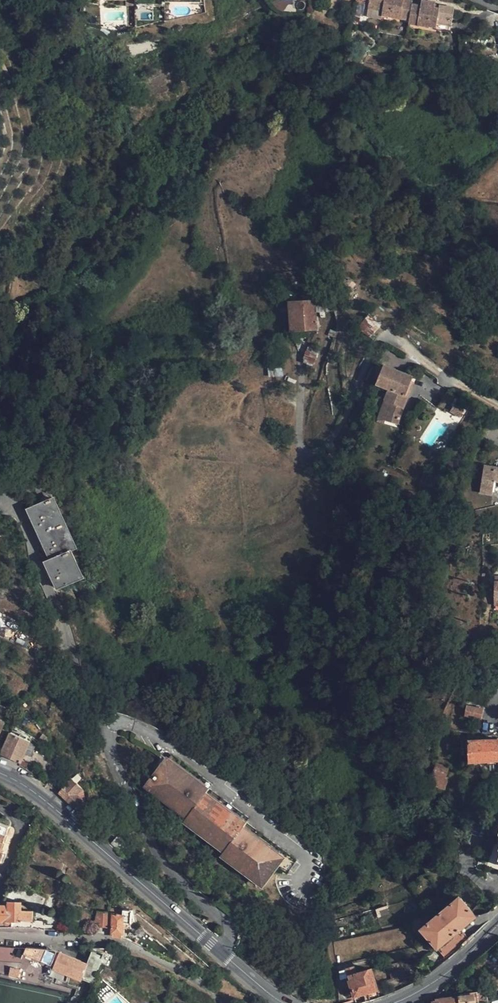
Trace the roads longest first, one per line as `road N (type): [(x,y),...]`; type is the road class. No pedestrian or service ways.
road 1 (residential): [(219,951),(231,935),(226,920),(168,867),(124,785),(111,726),(134,725),(162,741),(293,845),(310,862),(300,900)]
road 2 (residential): [(497,402),(385,337),(362,354),(352,421),(312,452),(302,446),(307,397)]
road 3 (tertiary): [(219,951),(37,794),(0,772)]
road 4 (residential): [(0,935),(103,938),(196,979)]
road 5 (tertiary): [(497,925),(454,967),(394,1002)]

